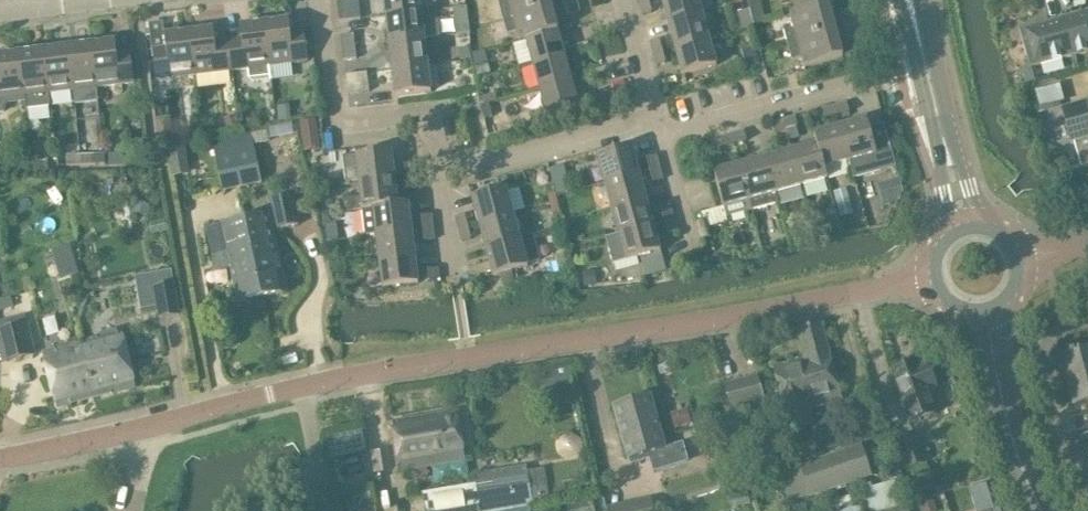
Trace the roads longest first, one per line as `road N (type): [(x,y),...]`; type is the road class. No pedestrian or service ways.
road 1 (residential): [(304,387),(935,275)]
road 2 (residential): [(437,181),(426,132),(355,138),(340,128),(321,0)]
road 3 (residential): [(437,181),(658,131)]
road 4 (tertiary): [(1044,510),(1004,409),(986,308)]
road 5 (residential): [(1087,490),(1052,413),(1041,365),(1055,331),(1087,323)]
road 6 (residential): [(658,131),(855,82)]
road 7 (tertiary): [(967,226),(927,70)]
road 8 (residential): [(152,426),(304,387)]
road 9 (residential): [(0,458),(152,426)]
road 10 (residential): [(658,131),(628,0)]
road 11 (residential): [(304,387),(327,510)]

